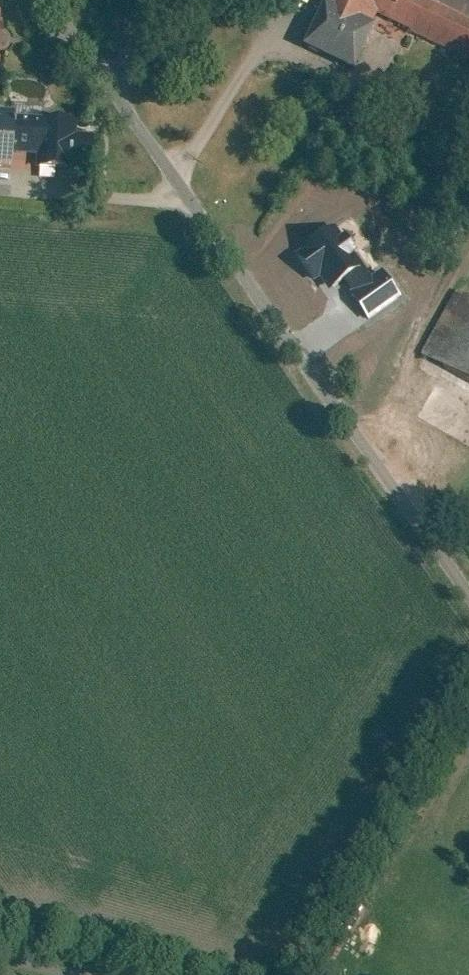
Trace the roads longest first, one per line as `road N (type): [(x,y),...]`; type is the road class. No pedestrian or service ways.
road 1 (unclassified): [(468,604),(40,0)]

